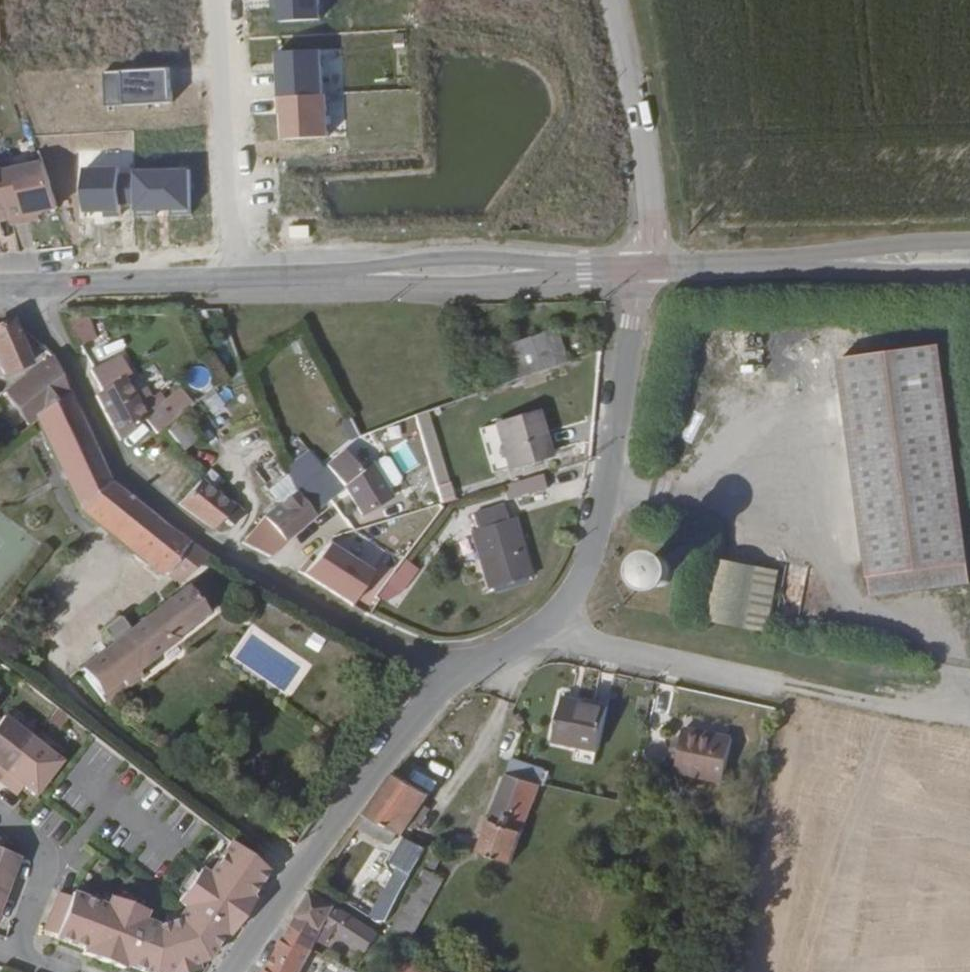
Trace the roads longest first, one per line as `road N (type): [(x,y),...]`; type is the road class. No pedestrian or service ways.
road 1 (residential): [(10,276),(116,465),(166,514),(462,687)]
road 2 (tertiary): [(647,267),(239,271)]
road 3 (residential): [(647,267),(579,610),(543,636)]
road 4 (residential): [(462,687),(442,700),(234,971)]
road 5 (tertiary): [(969,266),(647,267)]
road 6 (residential): [(217,0),(239,271)]
road 7 (residential): [(613,0),(646,166),(647,267)]
road 8 (residential): [(543,636),(794,695)]
road 9 (tertiary): [(239,271),(10,276)]
road 10 (track): [(794,695),(969,728)]

